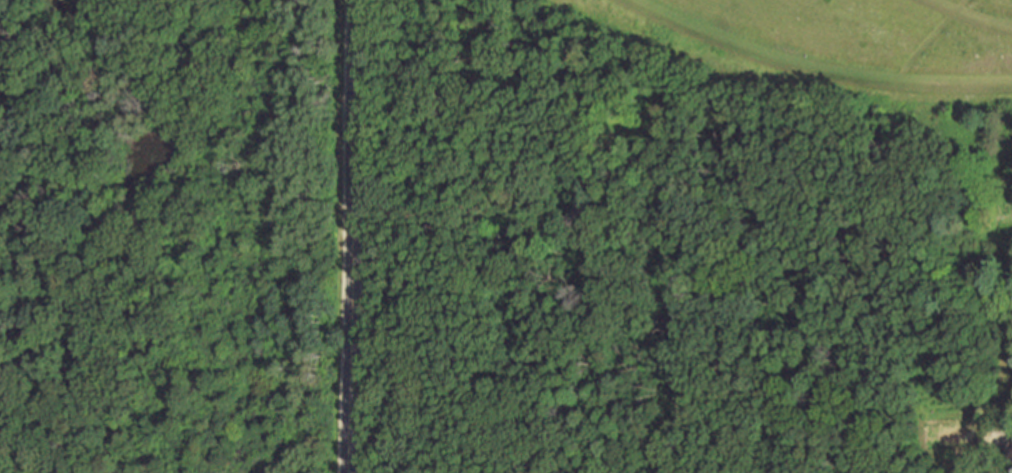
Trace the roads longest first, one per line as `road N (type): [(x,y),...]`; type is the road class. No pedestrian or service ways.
road 1 (tertiary): [(355,0),(350,472)]

